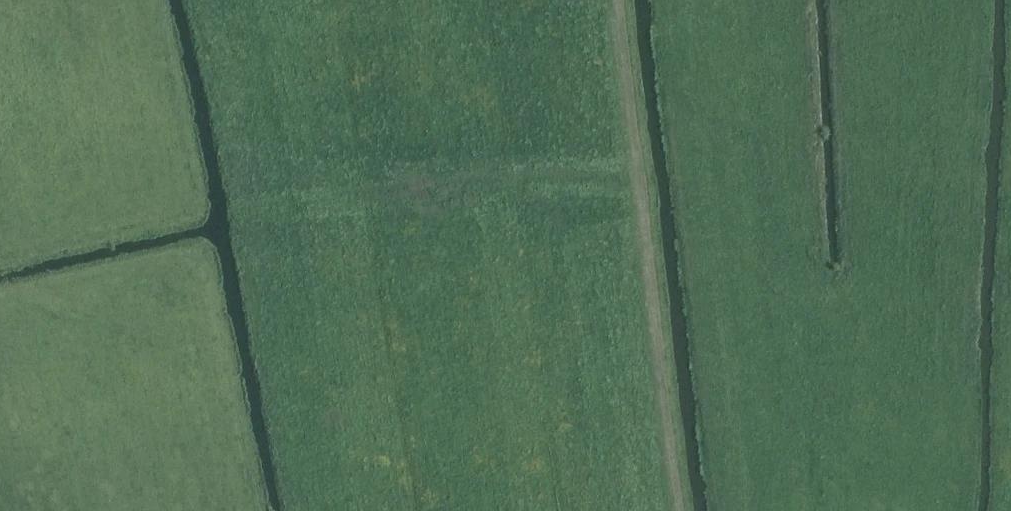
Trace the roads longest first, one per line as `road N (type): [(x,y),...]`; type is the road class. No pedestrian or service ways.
road 1 (track): [(619,0),(680,510)]

